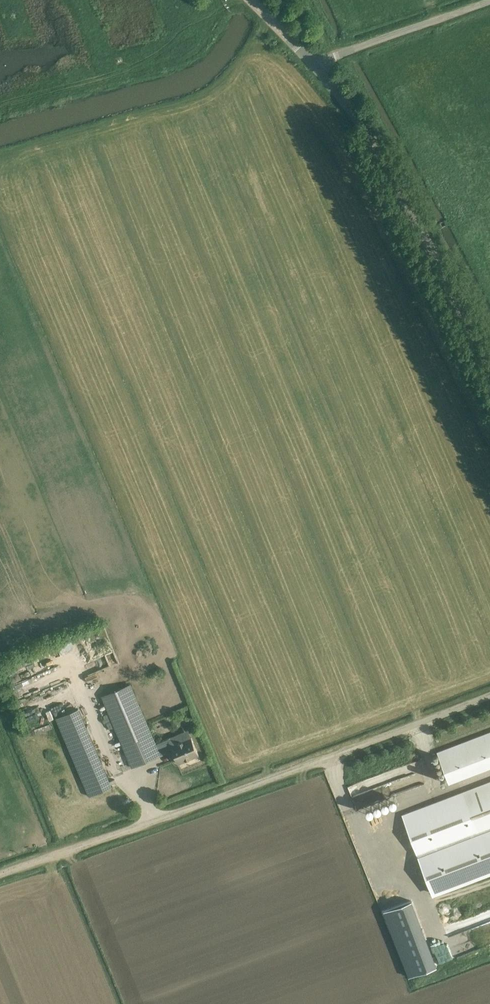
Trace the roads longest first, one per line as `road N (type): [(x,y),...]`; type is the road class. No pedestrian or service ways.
road 1 (unclassified): [(0,874),(489,695)]
road 2 (tertiary): [(489,362),(389,168),(315,64)]
road 3 (unclassified): [(315,64),(489,1)]

